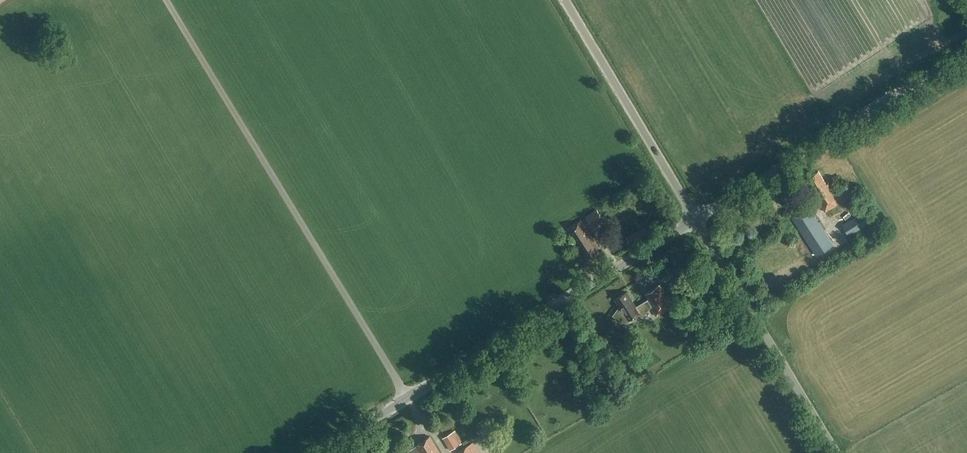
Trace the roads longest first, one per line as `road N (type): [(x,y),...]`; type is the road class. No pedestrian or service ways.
road 1 (unclassified): [(408,398),(166,0)]
road 2 (tertiary): [(408,398),(695,219)]
road 3 (tertiary): [(695,219),(966,52)]
road 4 (unclassified): [(836,452),(695,219)]
road 5 (unclassified): [(695,219),(564,0)]

